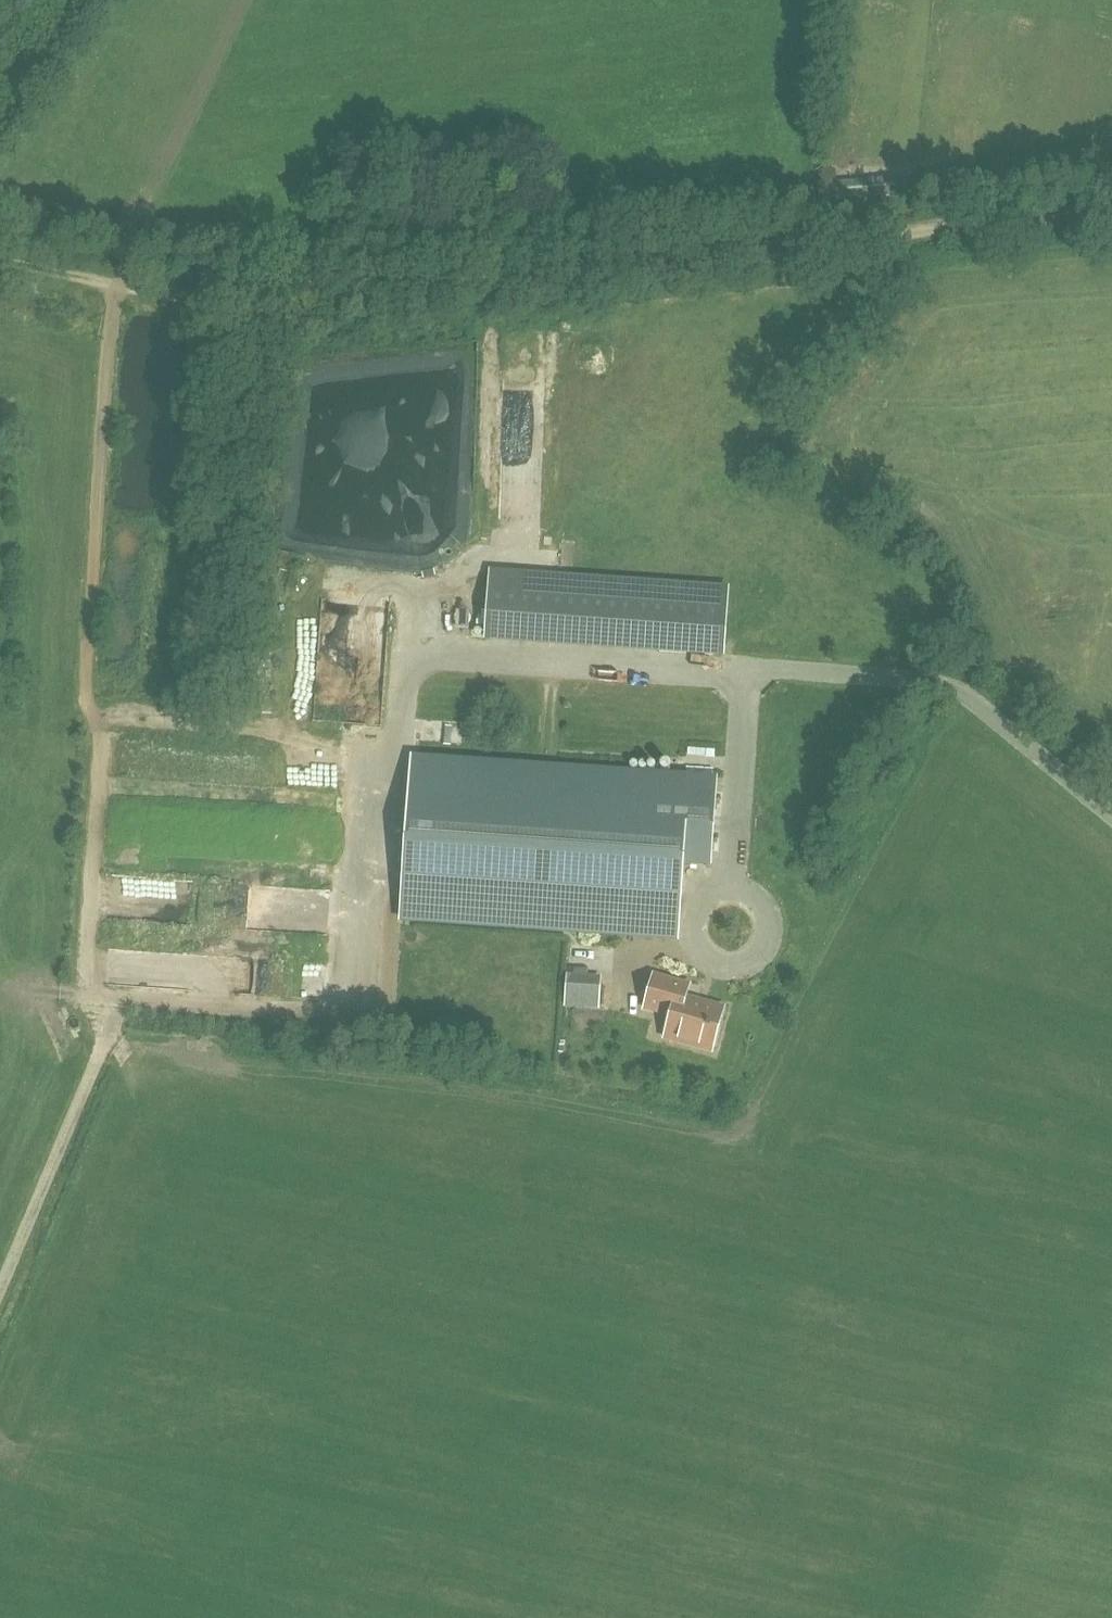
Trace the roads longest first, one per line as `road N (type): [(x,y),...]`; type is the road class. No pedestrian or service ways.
road 1 (track): [(0,259),(118,288),(233,301),(441,294),(1111,218)]

